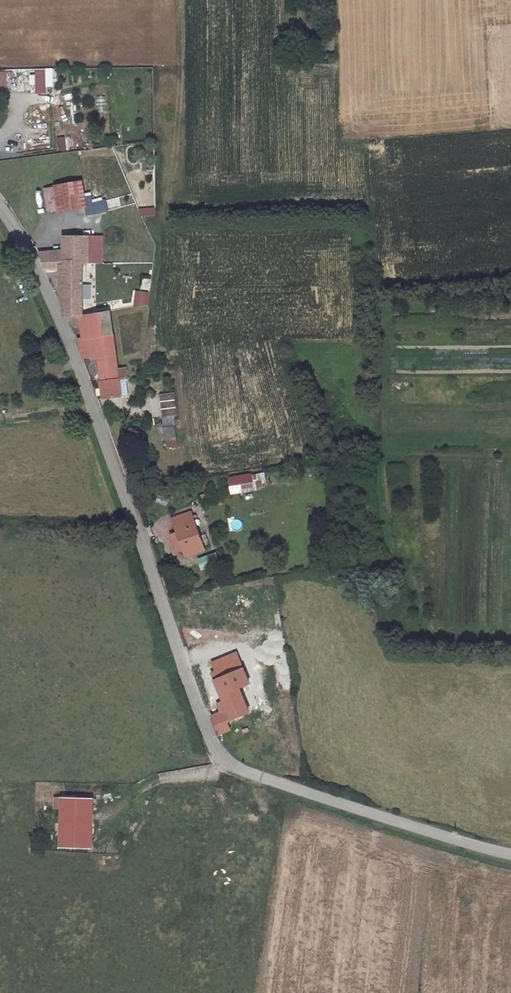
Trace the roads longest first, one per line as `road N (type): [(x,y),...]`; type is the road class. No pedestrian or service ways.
road 1 (unclassified): [(0,206),(57,311),(208,738),(230,766),(510,854)]

